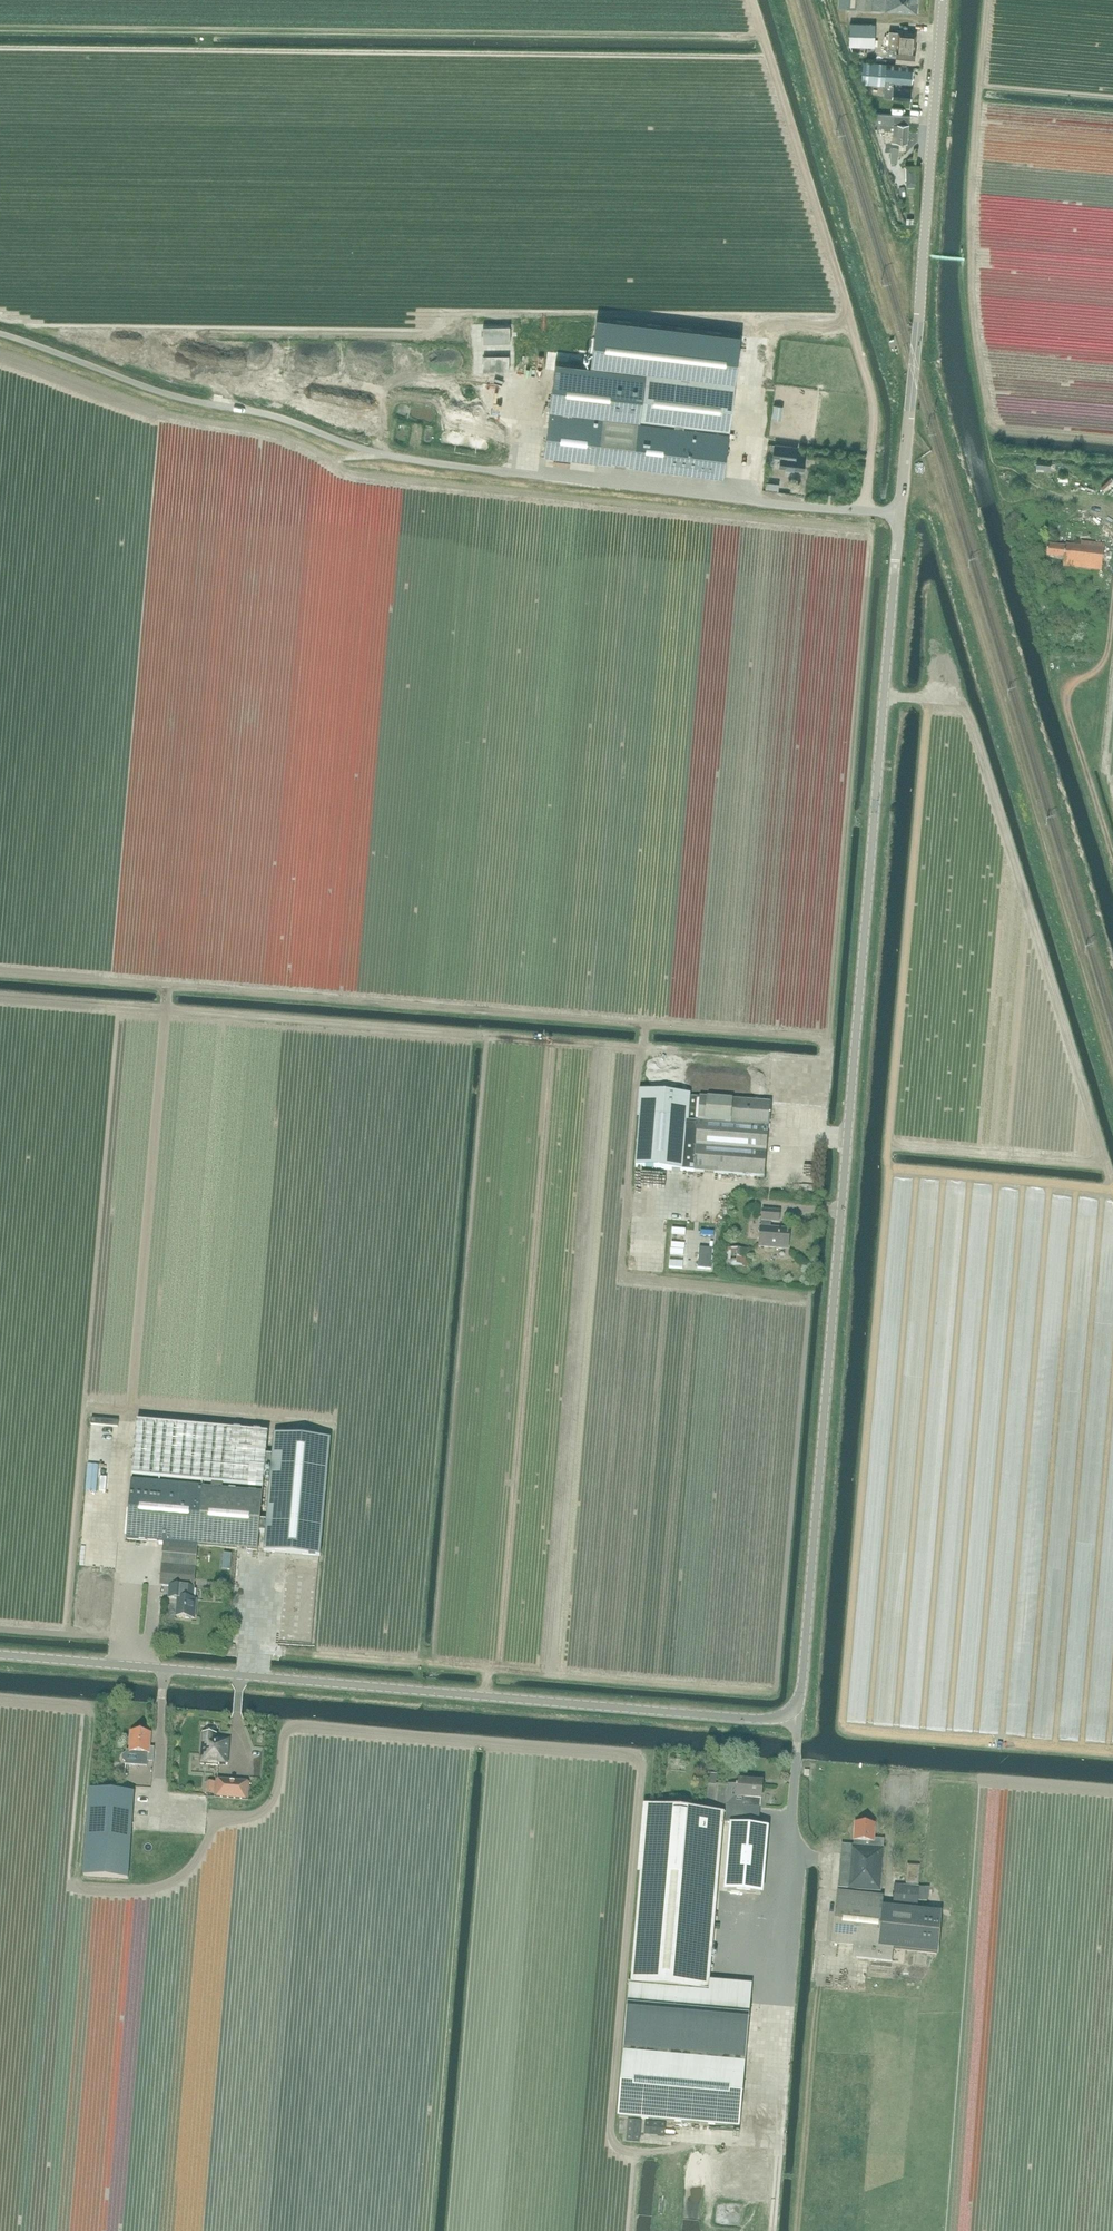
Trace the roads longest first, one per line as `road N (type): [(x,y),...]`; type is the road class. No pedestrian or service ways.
road 1 (unclassified): [(758,1719),(792,1713),(802,1685),(945,0)]
road 2 (track): [(123,1645),(132,1559),(115,1557),(168,986),(820,1039),(827,1046),(817,1134)]
road 3 (track): [(0,357),(158,411),(290,438),(363,475),(870,530),(827,1046)]
road 4 (track): [(865,512),(870,392),(763,37),(0,28)]
road 5 (track): [(0,997),(643,1047),(824,1070)]
road 6 (unclassified): [(758,1719),(0,1655)]
road 7 (track): [(908,438),(932,462),(1112,1058)]
road 8 (track): [(645,1025),(620,1278),(807,1298)]
road 9 (track): [(129,1413),(86,1409),(64,1633),(0,1627)]
road 10 (track): [(168,986),(0,972)]

